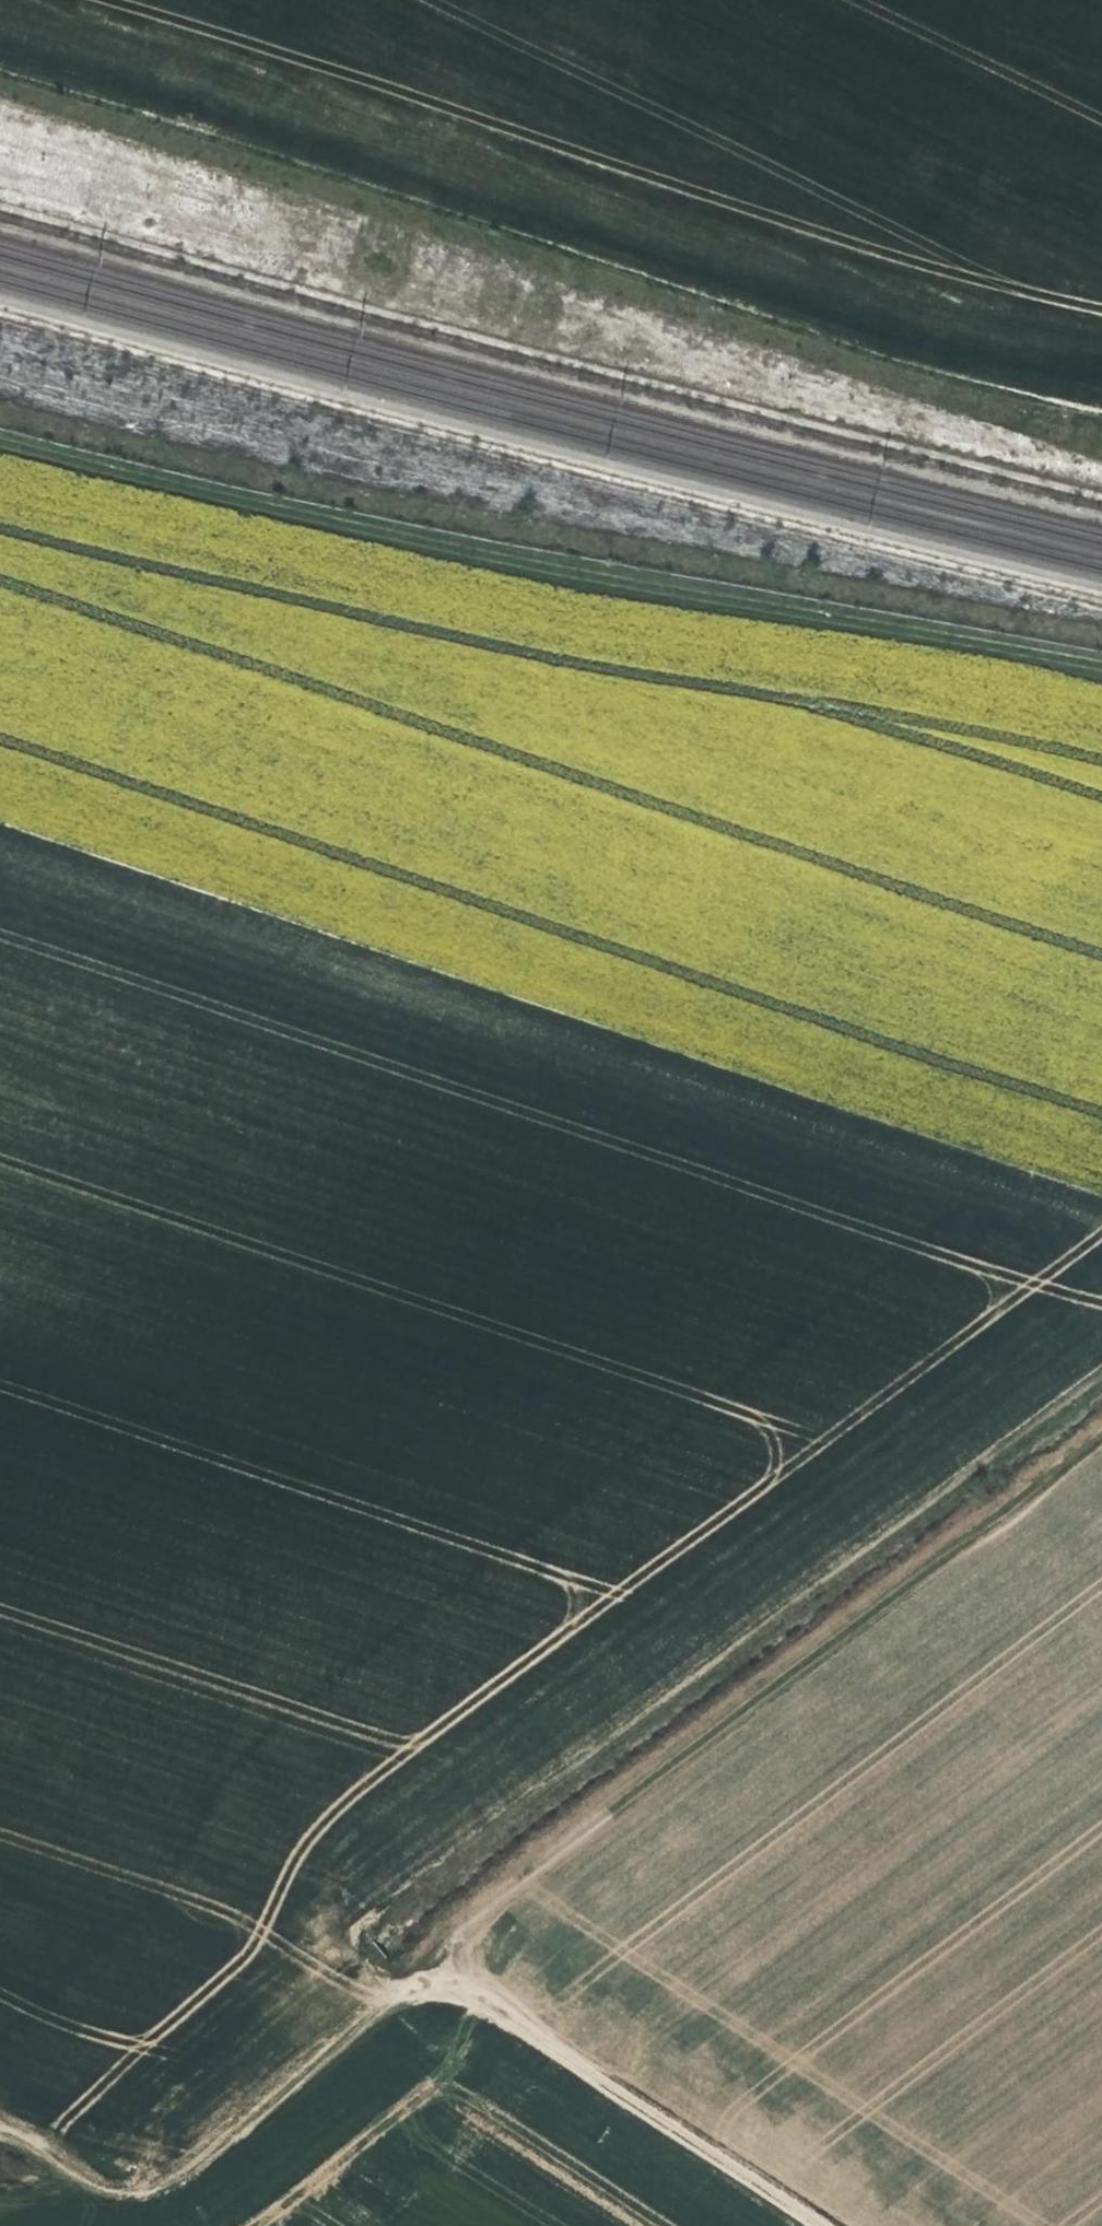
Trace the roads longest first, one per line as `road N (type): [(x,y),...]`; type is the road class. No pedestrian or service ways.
road 1 (track): [(1101,1441),(451,1940),(415,1979),(799,2225)]
road 2 (track): [(0,431),(200,489),(1101,673)]
road 3 (track): [(415,1979),(210,2161),(129,2190),(0,2142)]

